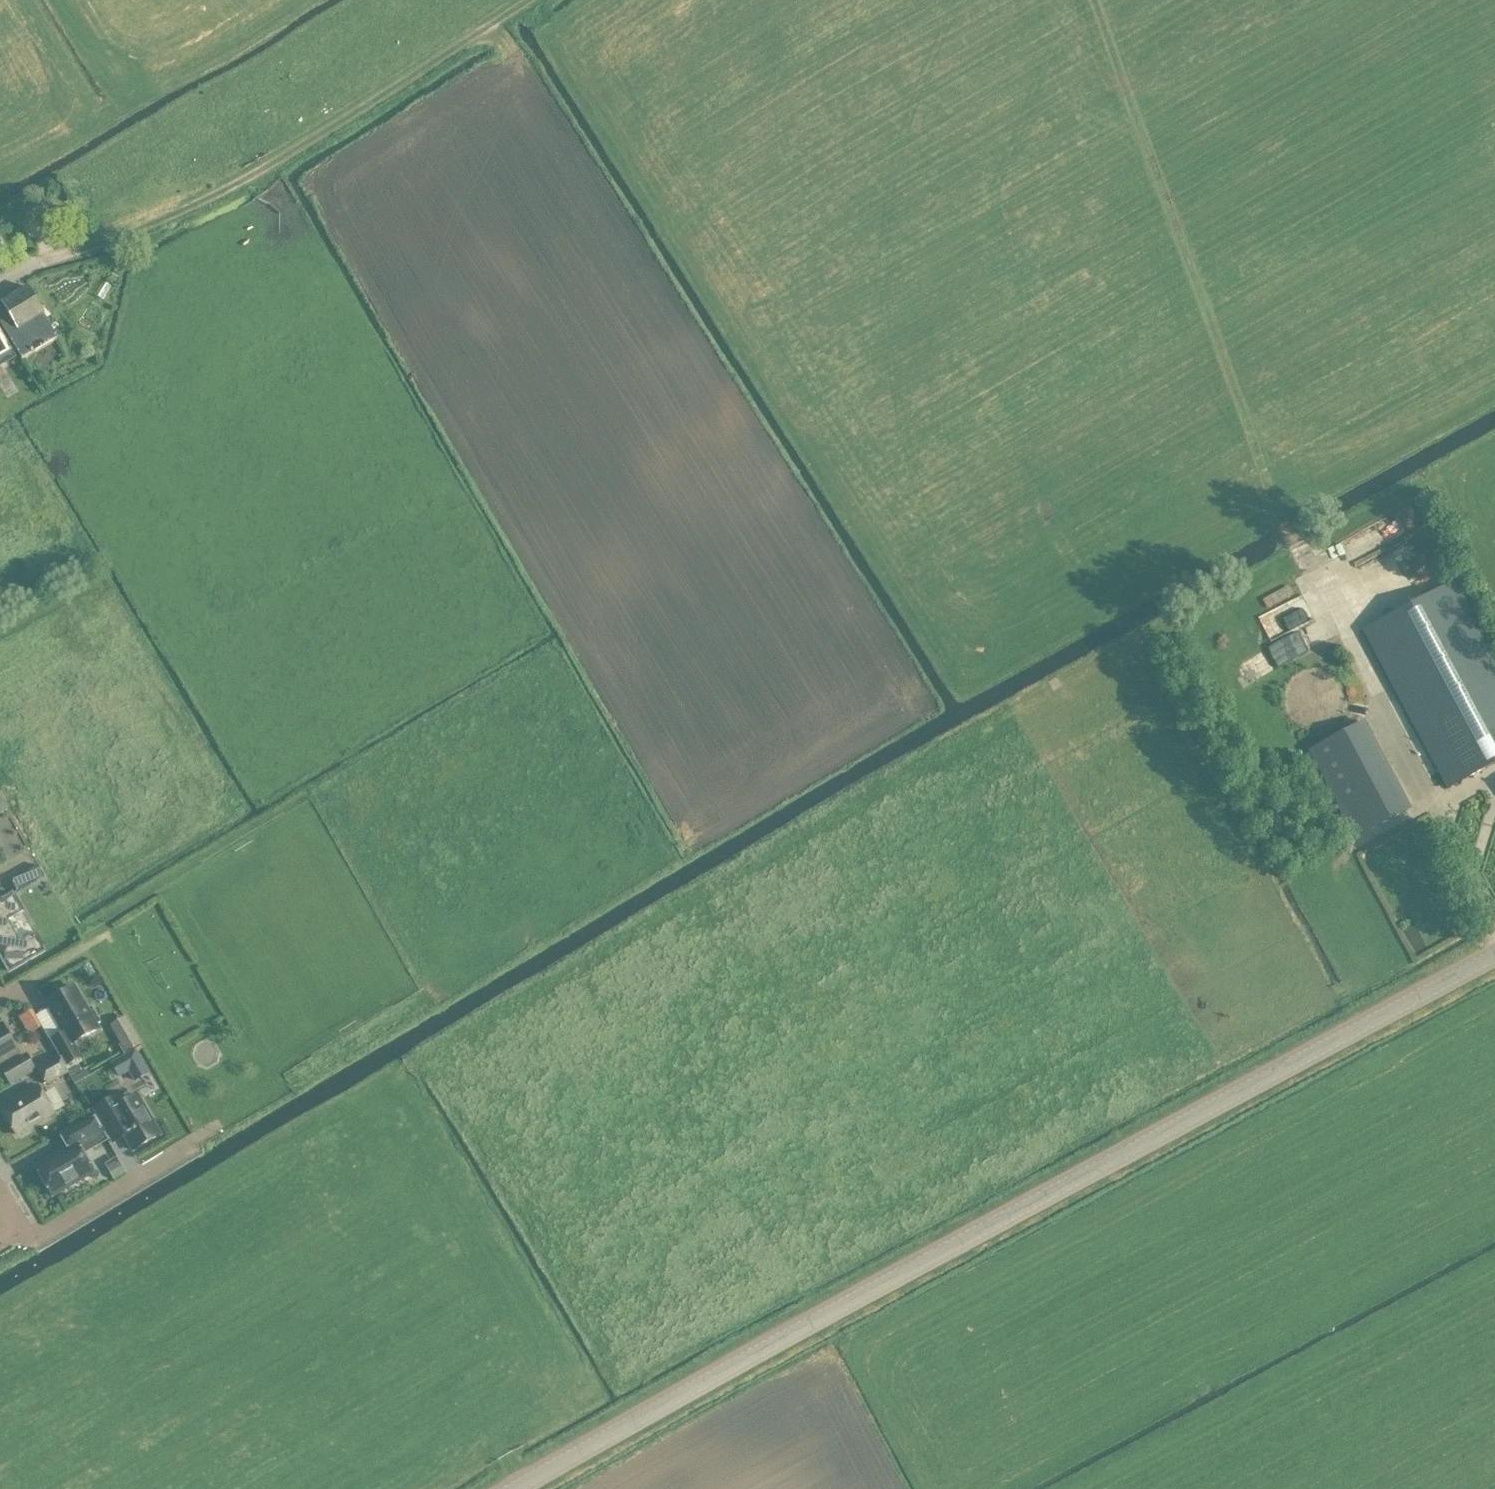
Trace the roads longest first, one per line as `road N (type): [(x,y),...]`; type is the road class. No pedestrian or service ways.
road 1 (tertiary): [(525,1488),(1494,961)]
road 2 (track): [(0,283),(32,266),(107,246),(227,189),(522,0)]
road 3 (residential): [(18,1232),(52,1230),(211,1131)]

